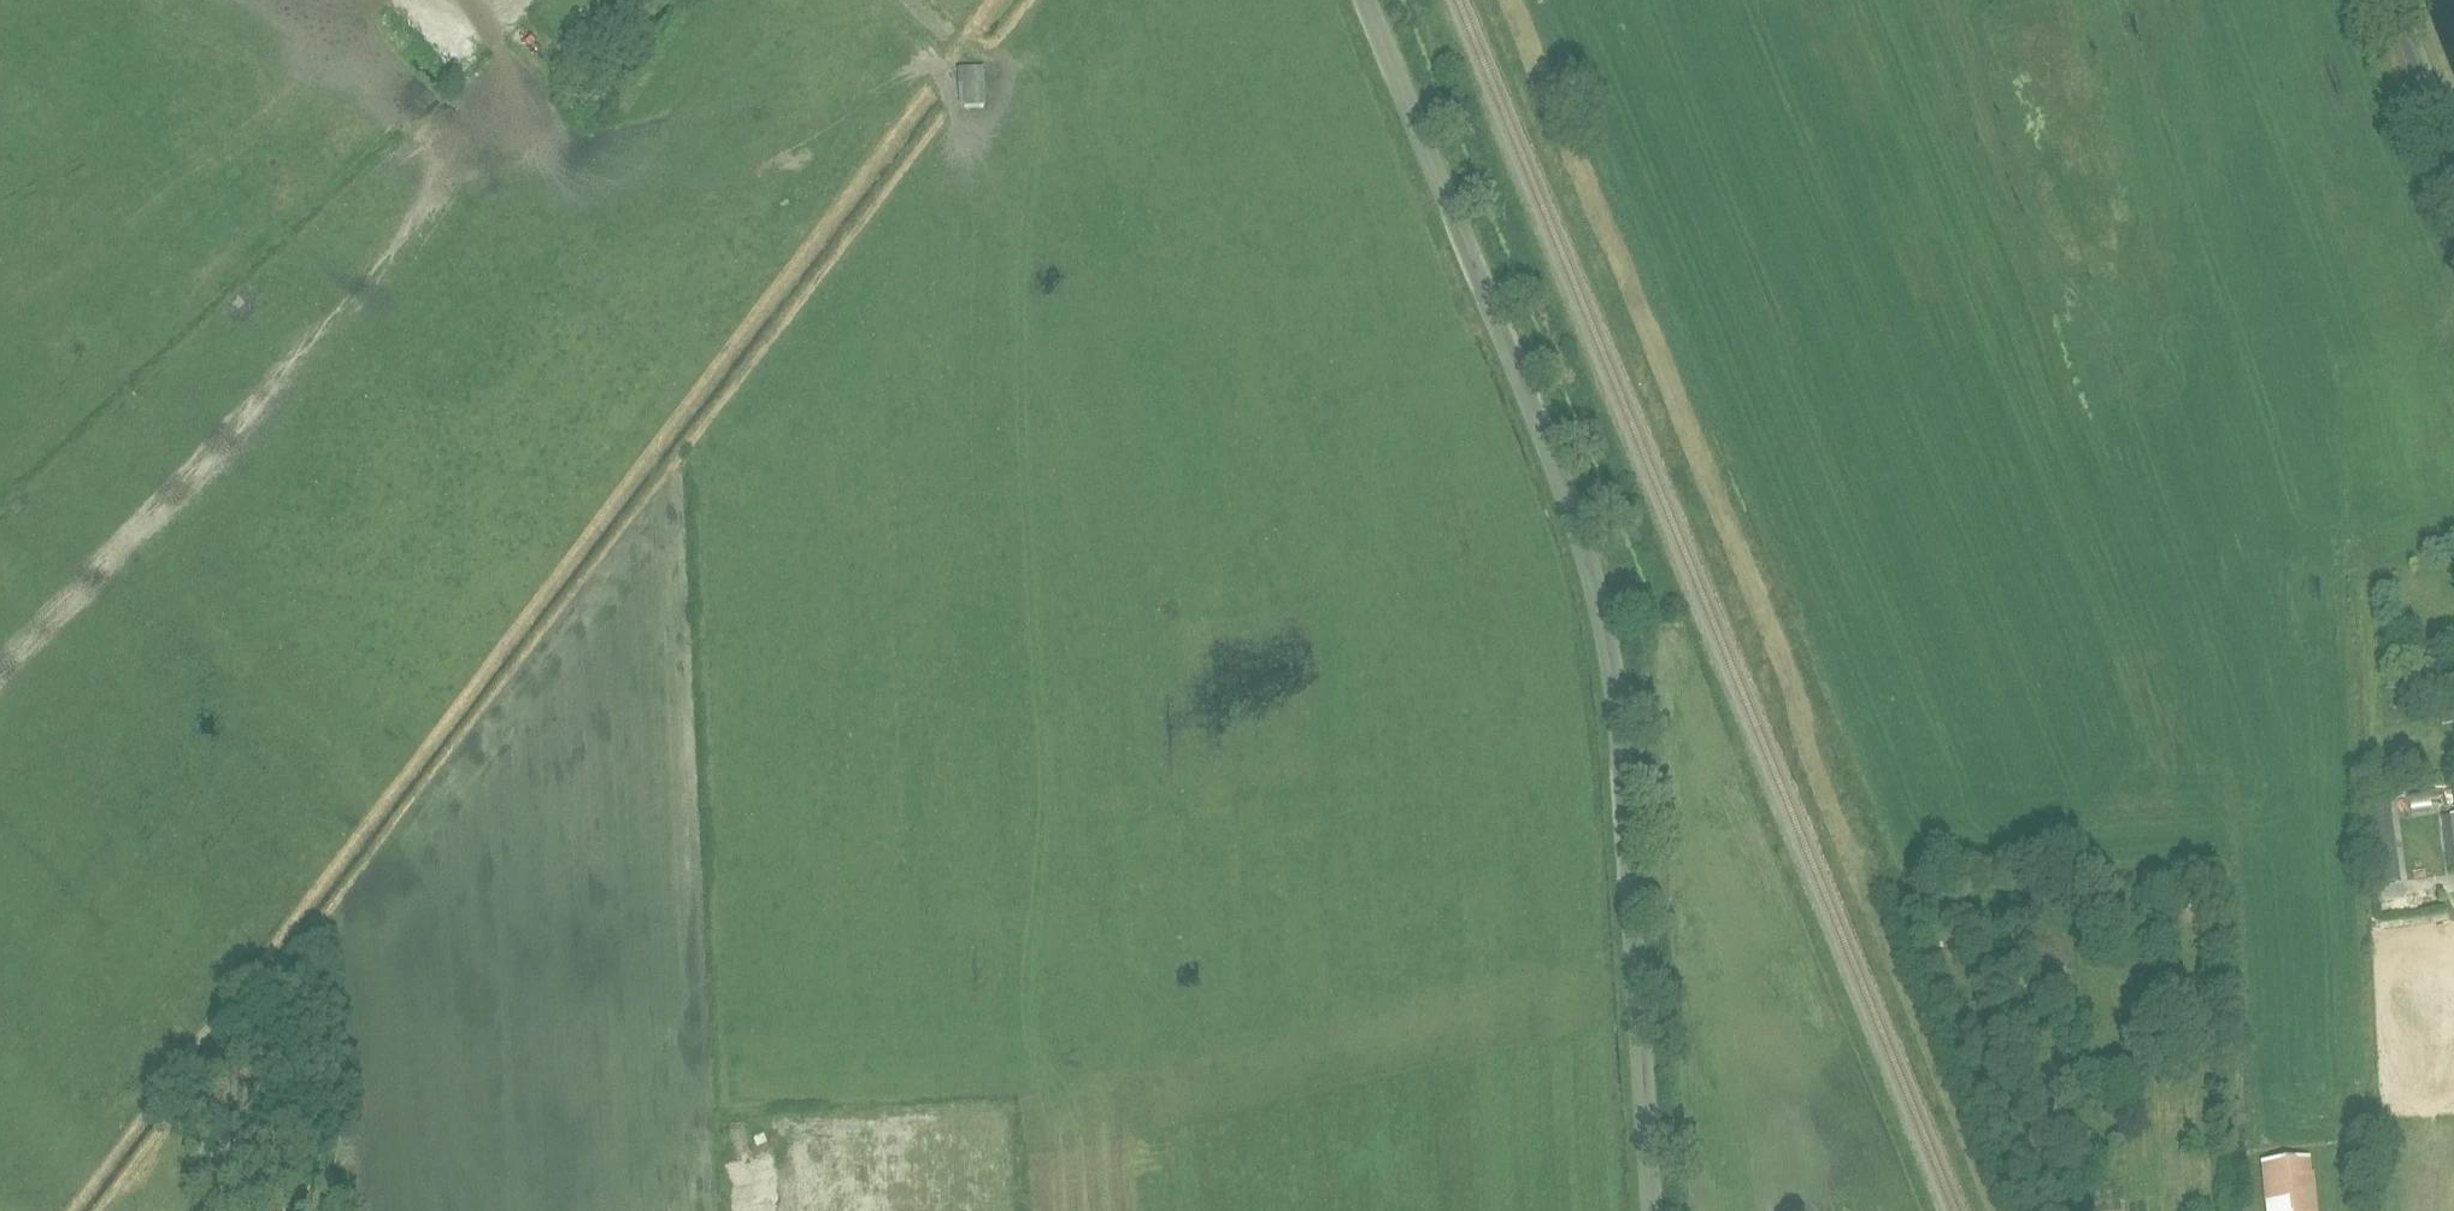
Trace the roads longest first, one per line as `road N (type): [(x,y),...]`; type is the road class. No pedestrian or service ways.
road 1 (unclassified): [(1651,1210),(1621,760),(1592,586),(1538,426),(1364,0)]
road 2 (unclassified): [(2453,156),(2392,0)]

